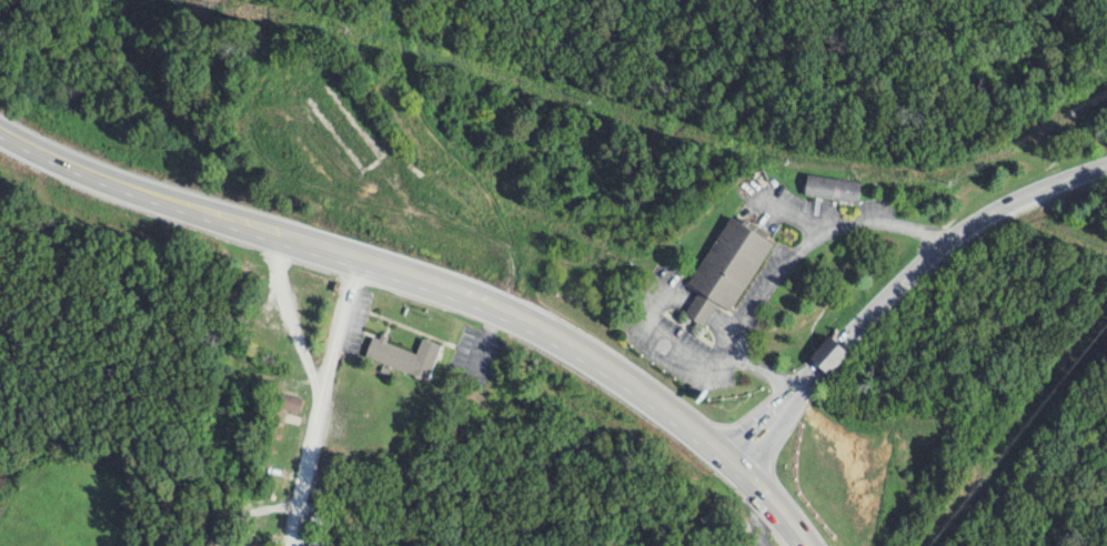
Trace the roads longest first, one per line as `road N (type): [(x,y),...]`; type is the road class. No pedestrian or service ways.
road 1 (primary): [(355,260),(463,292),(596,358),(751,477),(811,545)]
road 2 (primary): [(0,125),(94,171),(355,260)]
road 3 (tertiary): [(835,356),(1007,211),(1106,167)]
road 4 (residential): [(355,260),(293,545)]

